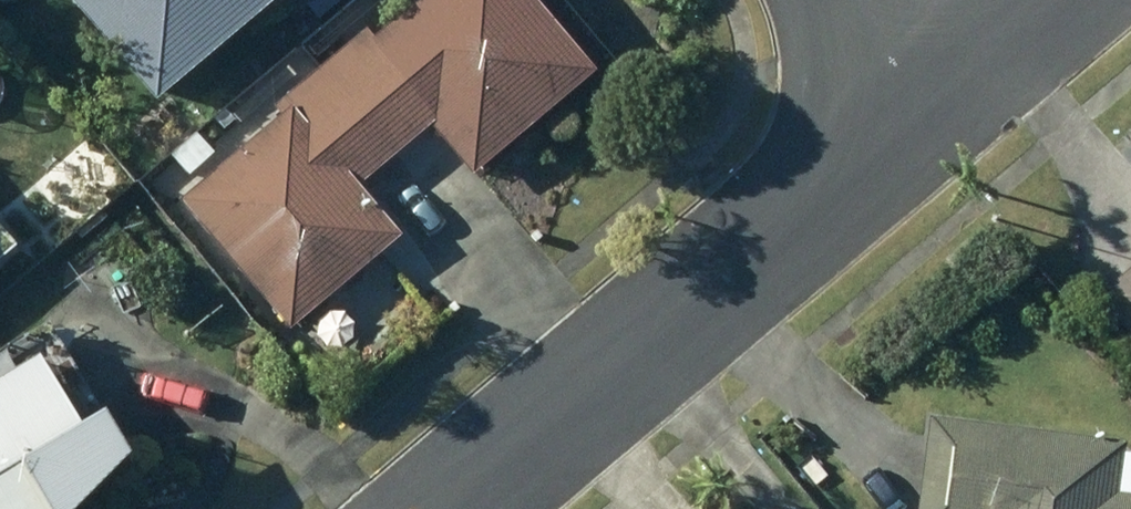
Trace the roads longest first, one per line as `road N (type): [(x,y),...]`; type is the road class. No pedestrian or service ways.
road 1 (residential): [(451,508),(934,101)]
road 2 (residential): [(934,101),(1051,0)]
road 3 (residential): [(848,0),(934,101)]

